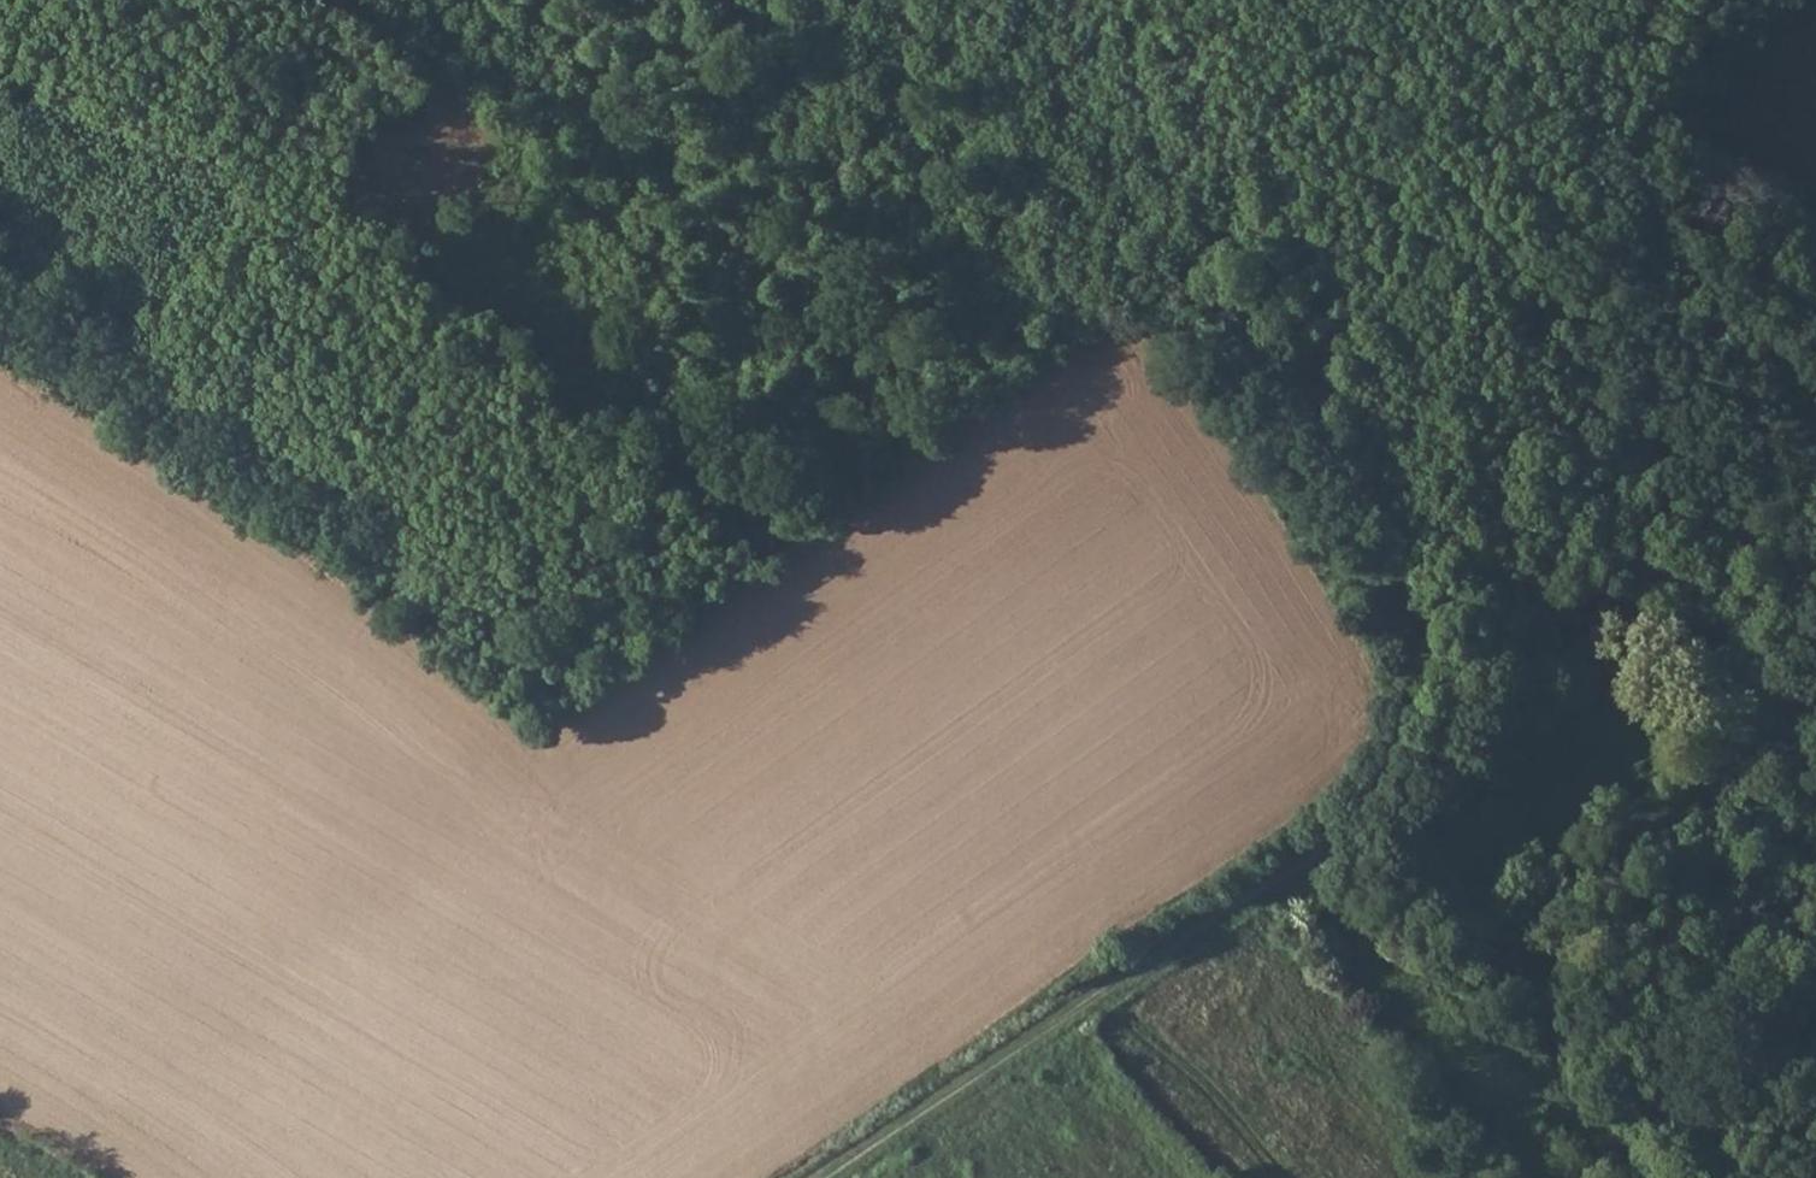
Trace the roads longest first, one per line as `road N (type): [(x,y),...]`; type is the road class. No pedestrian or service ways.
road 1 (track): [(826,1177),(1315,856)]

